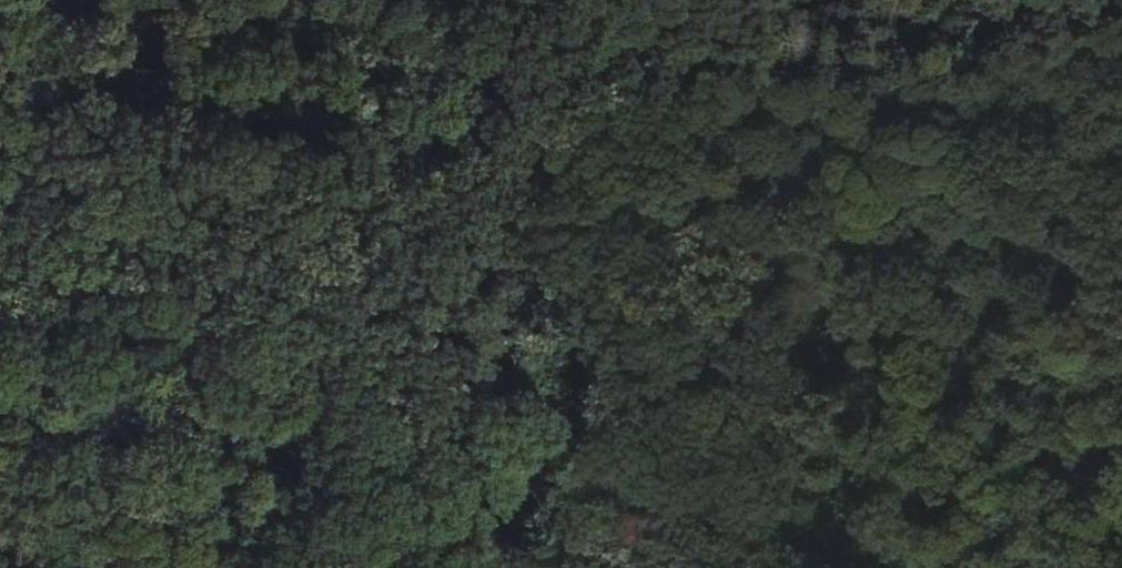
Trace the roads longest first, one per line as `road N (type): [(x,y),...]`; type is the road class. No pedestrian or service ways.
road 1 (track): [(924,263),(779,183),(413,68),(259,0)]
road 2 (track): [(62,0),(115,112),(227,300),(314,490),(376,567)]
road 3 (track): [(1121,363),(924,263)]
road 4 (tertiary): [(134,567),(0,512)]

